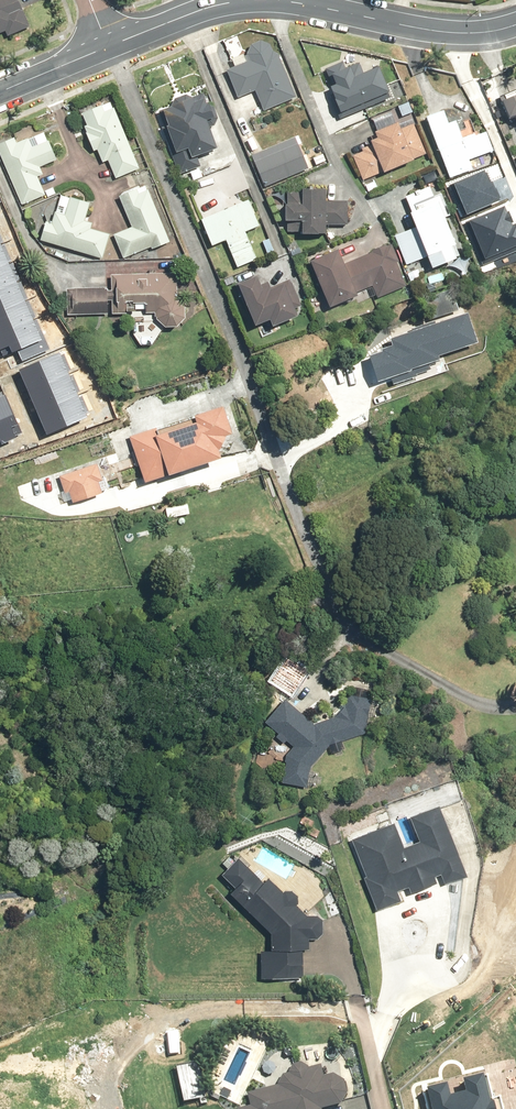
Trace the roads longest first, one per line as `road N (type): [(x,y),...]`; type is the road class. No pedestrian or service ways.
road 1 (tertiary): [(273,0),(459,34),(515,24)]
road 2 (tertiary): [(111,47),(215,6),(260,0)]
road 3 (tertiary): [(0,94),(111,47)]

